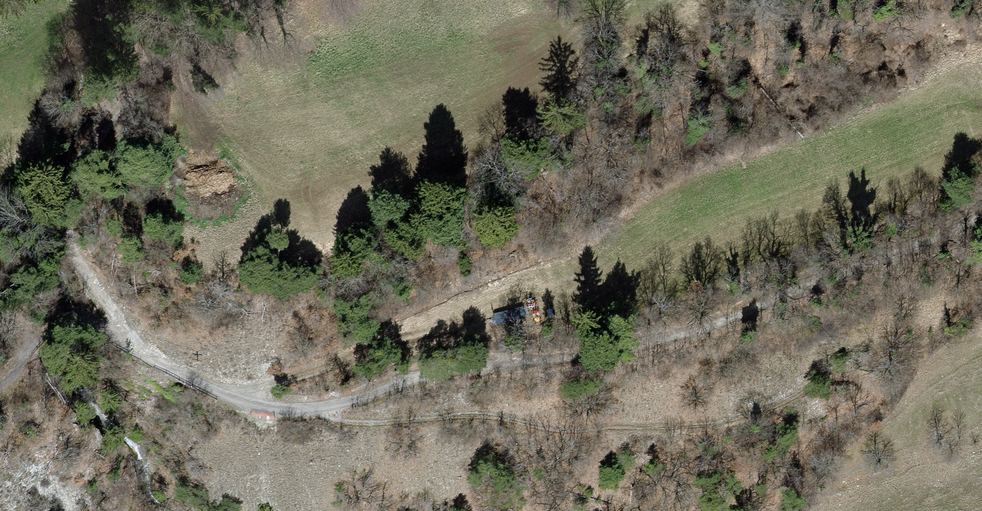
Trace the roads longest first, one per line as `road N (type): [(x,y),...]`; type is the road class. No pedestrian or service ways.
road 1 (track): [(0,385),(51,326),(76,320),(214,391),(267,408),(322,409),(436,374),(848,295),(981,218)]
road 2 (track): [(322,409),(351,421),(478,415),(559,429),(694,426),(791,400),(820,378),(876,383),(881,397),(813,436),(787,467),(772,510)]
road 3 (track): [(247,0),(139,19),(129,32),(141,76),(69,193),(72,251),(165,365)]

